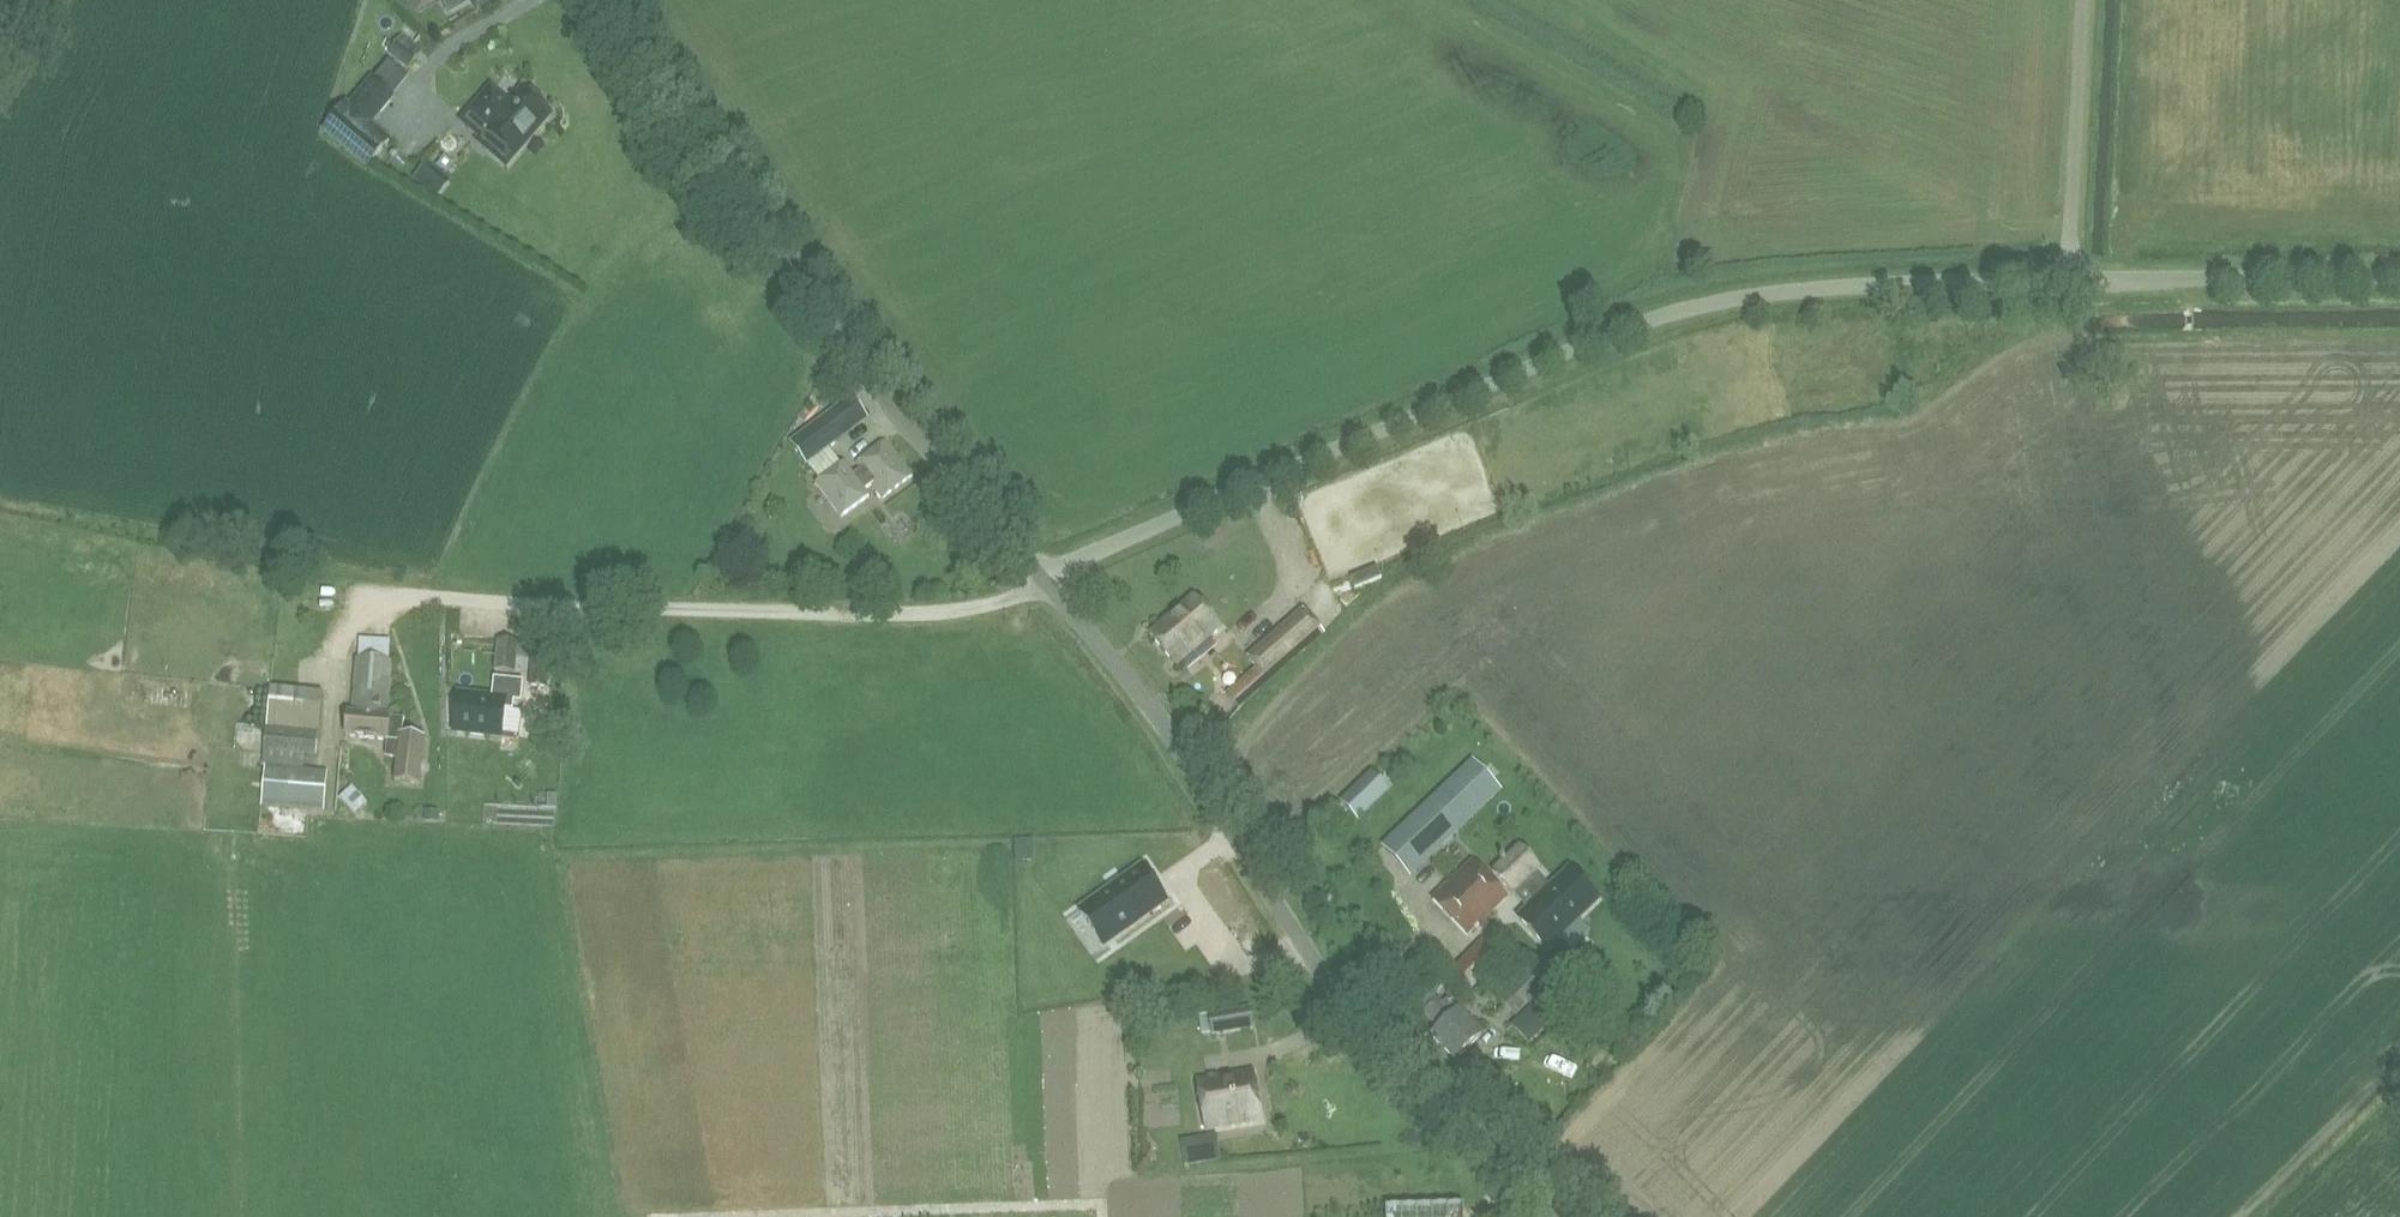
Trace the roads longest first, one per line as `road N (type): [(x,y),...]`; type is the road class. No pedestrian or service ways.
road 1 (unclassified): [(2070,280),(1815,288),(1672,313),(1042,575)]
road 2 (unclassified): [(1572,1216),(1327,975),(1142,696),(1042,575)]
road 3 (unclassified): [(1042,575),(884,396),(658,83),(618,0)]
road 4 (unclassified): [(2399,278),(2070,280)]
road 5 (unclassified): [(2070,280),(2084,0)]

